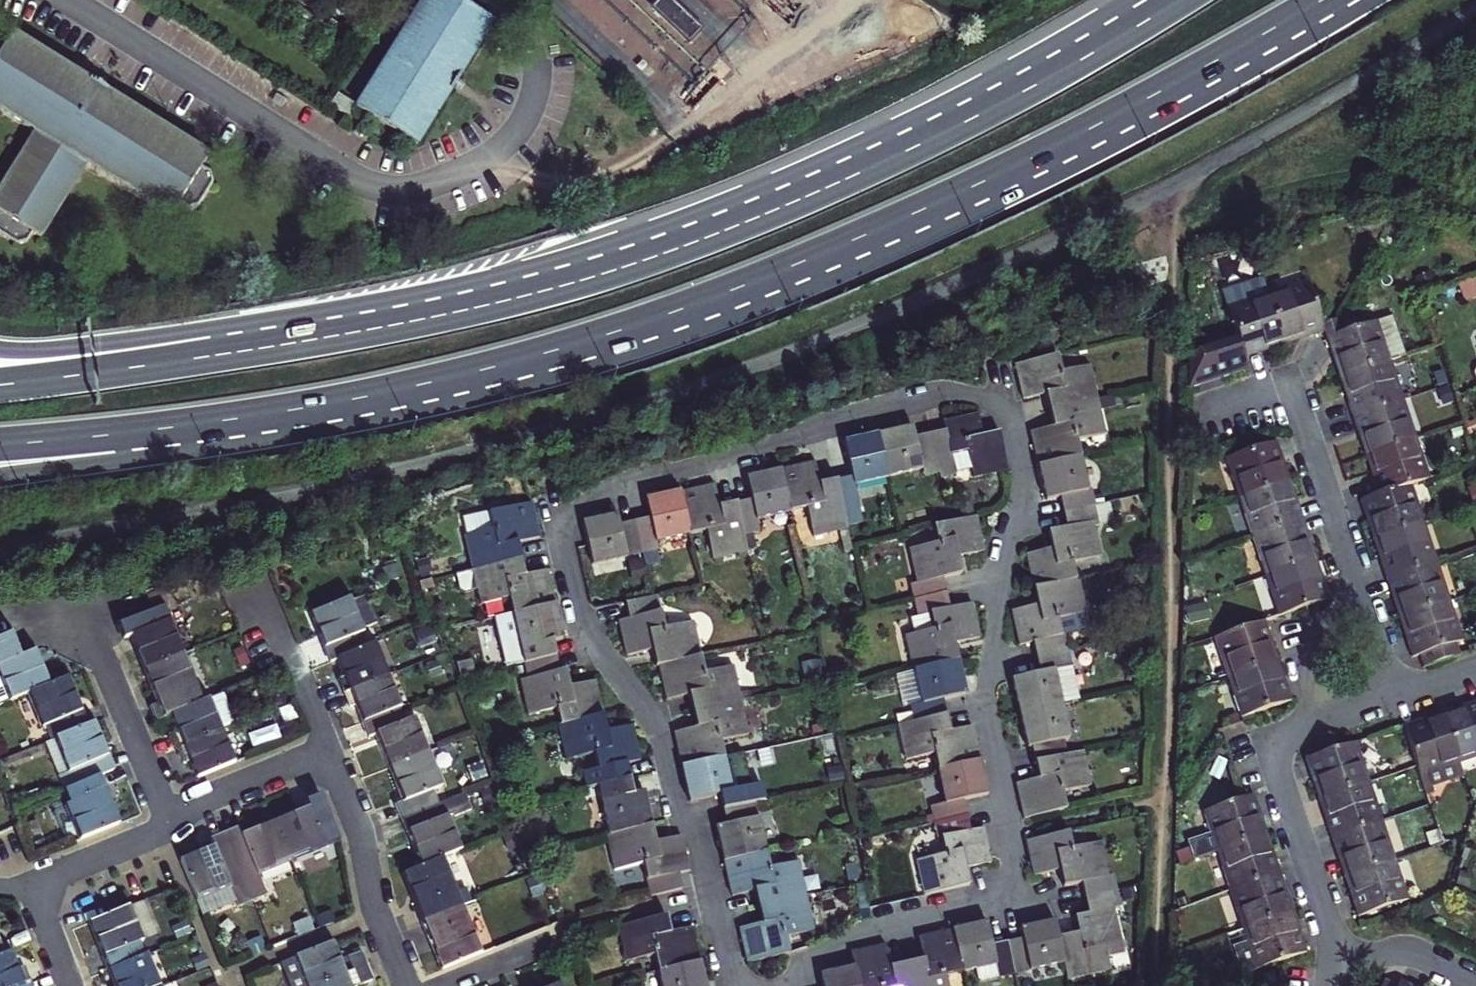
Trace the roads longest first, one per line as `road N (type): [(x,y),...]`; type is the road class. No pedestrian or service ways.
road 1 (residential): [(738,985),(663,746),(582,623),(561,526),(575,505),(616,484),(928,396),(979,398),(1005,414),(1022,471),(1022,498),(1002,549),(985,694),(1012,879),(984,902),(818,951),(794,984)]
road 2 (trunk): [(456,377),(619,330),(822,254),(1015,169),(1325,0)]
road 3 (trunk): [(859,172),(569,285),(346,335),(0,388)]
road 4 (trunk): [(859,172),(620,254),(456,290),(74,350),(0,351)]
road 5 (trunk): [(0,477),(296,430),(456,377)]
road 6 (trunk): [(0,446),(243,420),(456,377)]
road 7 (trunk): [(1177,0),(1028,88),(859,172)]
road 8 (residential): [(1369,611),(1289,380),(1215,405)]
road 9 (residential): [(1331,955),(1326,915),(1272,756),(1288,730),(1318,720)]
road 10 (residential): [(327,750),(406,985)]
road 11 (residential): [(171,821),(85,614)]
road 12 (residential): [(171,821),(197,801),(327,750)]
road 13 (residential): [(1318,720),(1293,637),(1369,611)]
road 14 (residential): [(327,750),(263,598)]
road 15 (residential): [(31,886),(171,821)]
road 16 (residential): [(1331,955),(1407,954),(1475,985)]
road 17 (residential): [(436,985),(559,936)]

